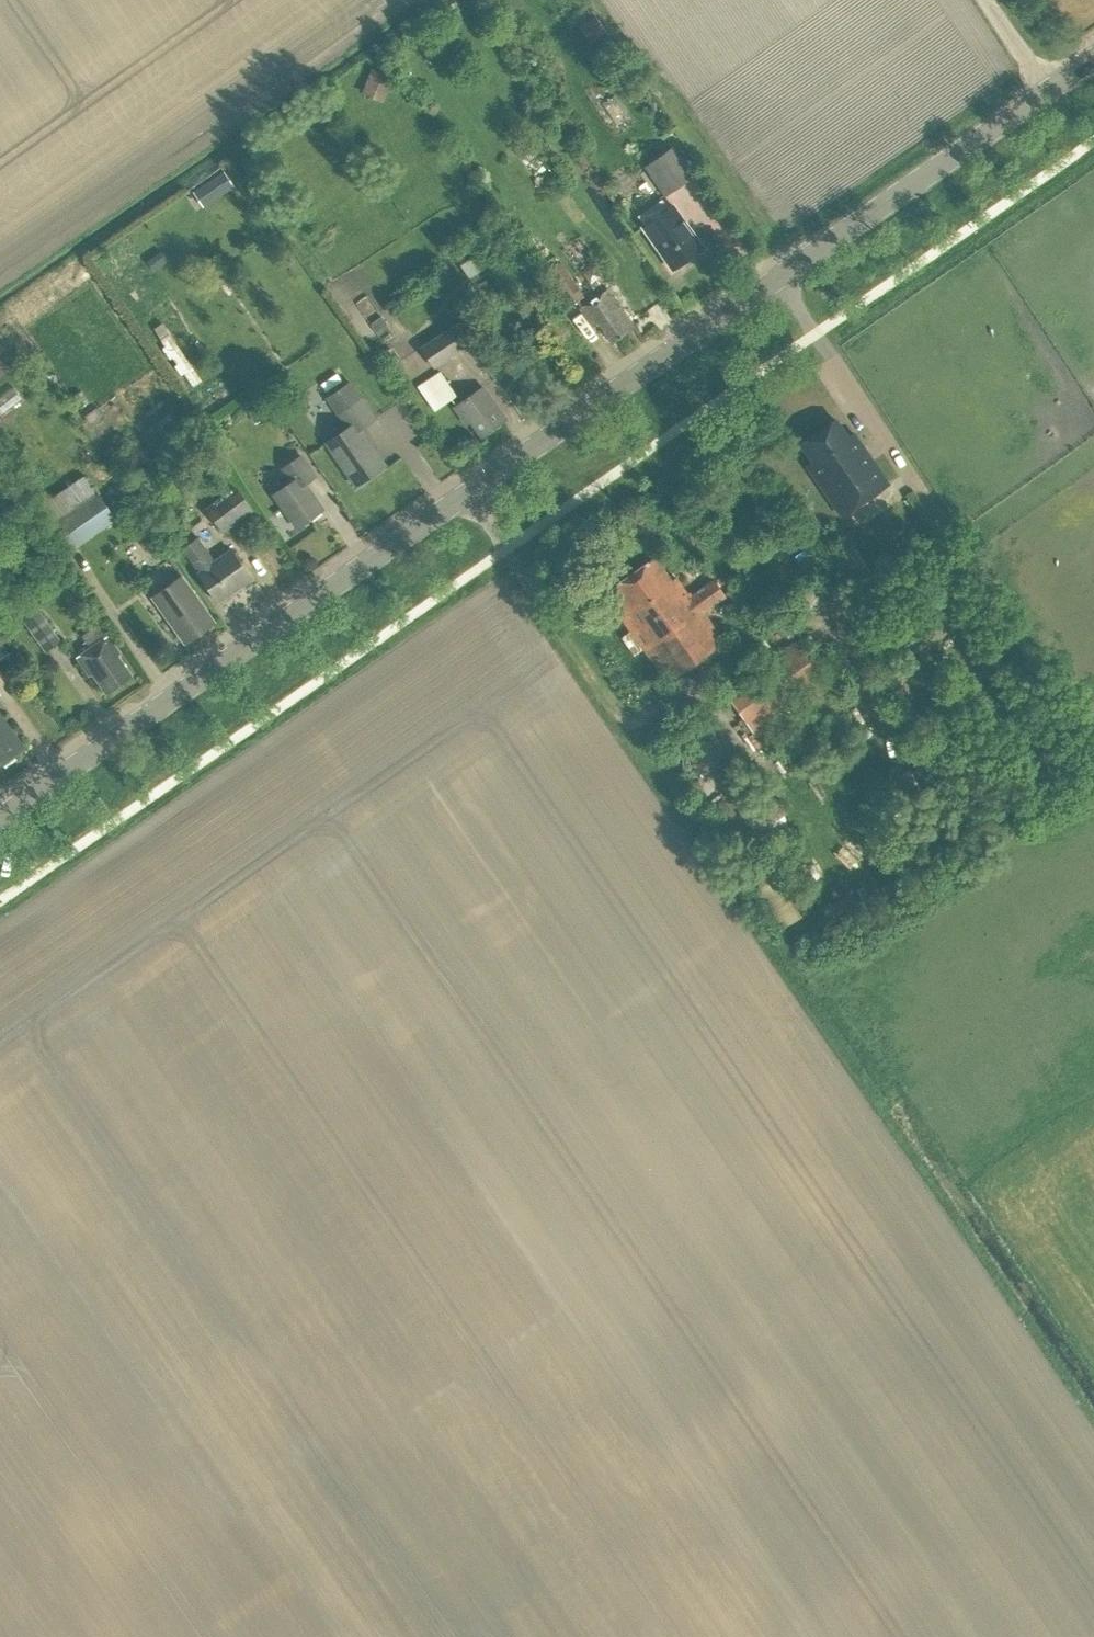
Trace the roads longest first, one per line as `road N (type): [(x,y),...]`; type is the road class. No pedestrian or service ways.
road 1 (tertiary): [(0,815),(1093,58)]

